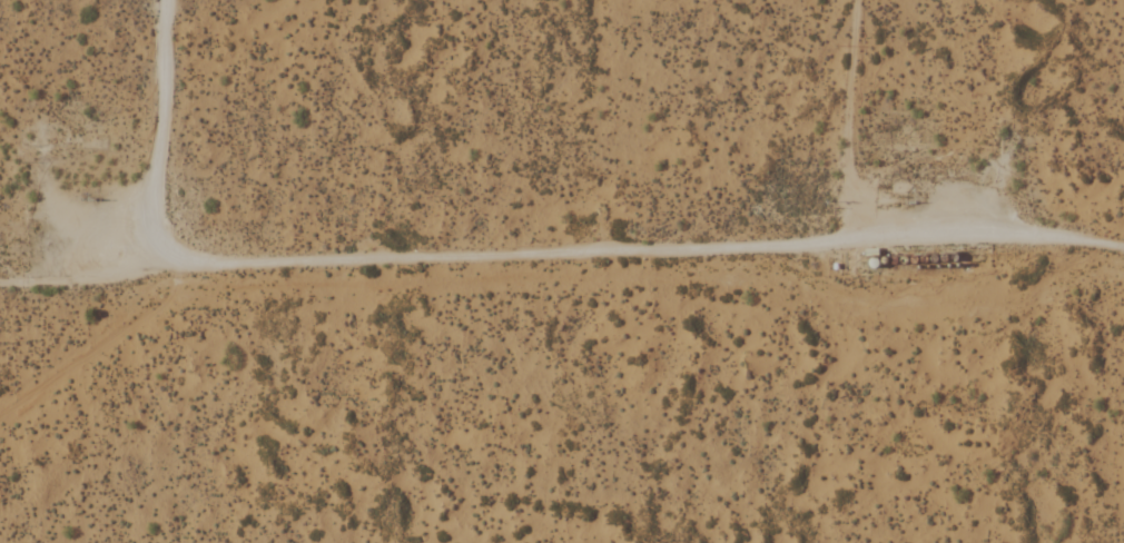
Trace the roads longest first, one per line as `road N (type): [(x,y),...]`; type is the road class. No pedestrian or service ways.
road 1 (residential): [(1123,254),(1024,236),(844,255),(172,267),(72,288),(0,286)]
road 2 (residential): [(164,269),(169,0)]
road 3 (residential): [(855,254),(848,169),(859,0)]

